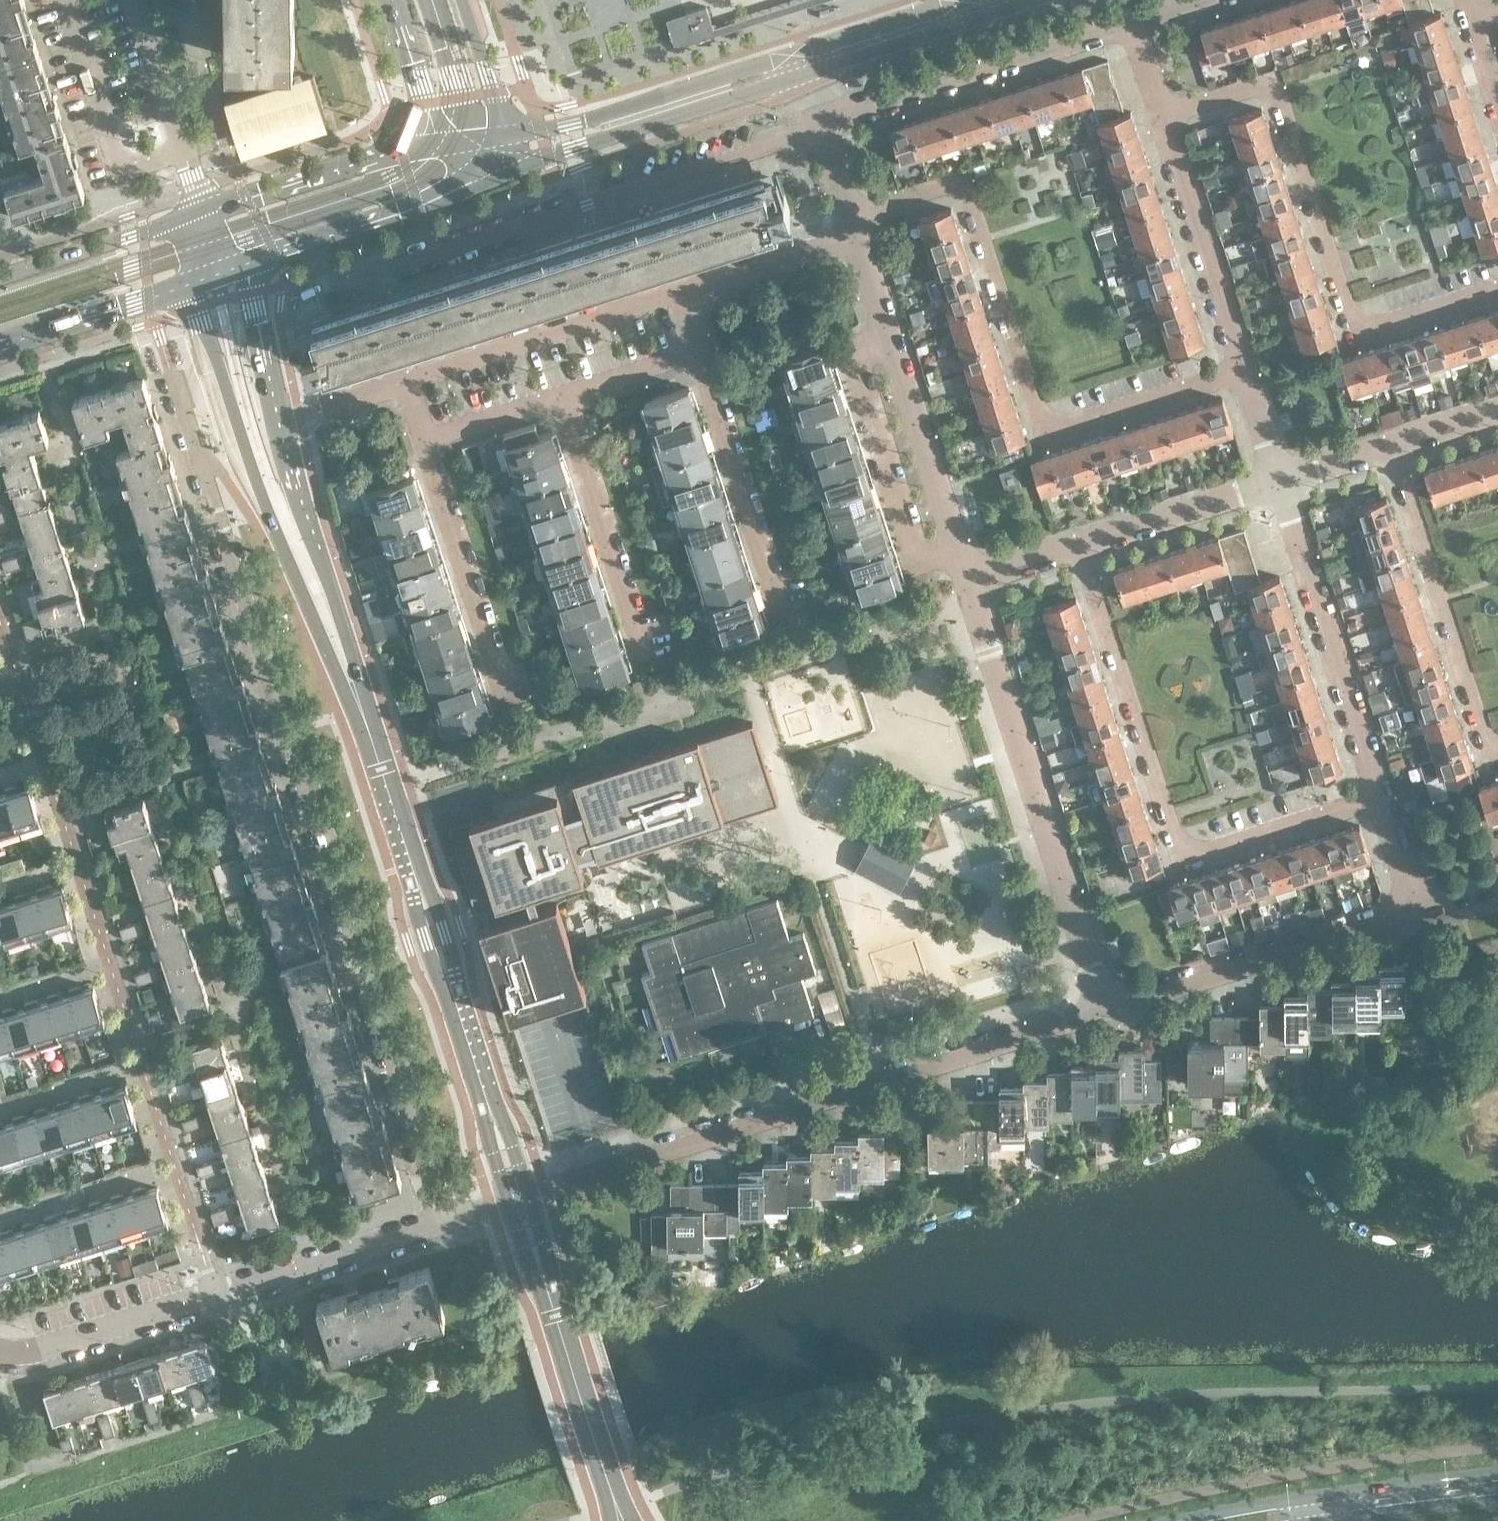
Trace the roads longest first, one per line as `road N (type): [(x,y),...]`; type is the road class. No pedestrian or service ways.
road 1 (unclassified): [(448,1220),(170,368)]
road 2 (unclassified): [(518,1199),(1107,1012)]
road 3 (unclassified): [(1249,371),(1044,433),(960,181),(862,208),(855,233)]
road 4 (unclassified): [(1383,799),(1180,859),(1082,544)]
road 5 (unclassified): [(1497,297),(1368,337),(1284,87),(1171,119)]
road 6 (residential): [(354,280),(528,228),(823,123)]
road 7 (tertiary): [(518,1199),(371,734)]
road 8 (tertiary): [(195,282),(199,322),(270,516),(371,734)]
road 9 (unclassified): [(448,1220),(0,1354)]
road 10 (residential): [(1107,1012),(967,581)]
road 11 (unclassified): [(1107,1012),(1424,911)]
road 12 (unclassified): [(1497,763),(1394,447)]
road 13 (unclassified): [(1383,799),(1278,484)]
road 14 (tertiary): [(371,734),(281,418)]
road 15 (residential): [(823,123),(1135,23)]
road 16 (tertiary): [(614,1505),(518,1199)]
road 17 (tertiary): [(480,178),(735,95),(764,75)]
road 18 (unclassified): [(892,350),(850,365),(911,555),(955,542)]
road 19 (unclassified): [(411,375),(684,289)]
road 20 (tertiary): [(764,75),(502,134)]
road 21 (unclassified): [(1249,371),(1171,119)]
road 22 (residential): [(642,639),(569,395)]
road 23 (residential): [(502,678),(430,437)]
road 24 (tertiary): [(440,142),(202,215)]
road 25 (residential): [(779,588),(703,352)]
road 26 (residential): [(183,149),(120,170),(66,0)]
road 27 (tertiary): [(202,215),(0,277)]
road 28 (unclassified): [(1082,544),(1278,484)]
road 29 (tertiary): [(0,345),(195,282)]
road 30 (residential): [(955,542),(892,350)]
road 31 (tertiary): [(296,246),(480,178)]
road 32 (unclassified): [(684,289),(855,233)]
road 33 (secondary): [(1497,1470),(1322,1495)]
road 34 (tertiary): [(805,63),(961,12)]
road 35 (secondary): [(1338,1520),(1497,1502)]
road 36 (tertiary): [(281,418),(245,264)]
road 37 (residential): [(183,149),(134,0)]
road 38 (tertiary): [(393,0),(440,142)]
road 39 (secondary): [(1322,1495),(1176,1520)]
road 40 (residential): [(430,437),(569,395)]
road 41 (residential): [(569,395),(703,352)]
road 42 (tertiary): [(502,134),(462,0)]
road 43 (unclassified): [(281,418),(411,375)]
road 44 (residential): [(892,350),(855,233)]
road 45 (unclassified): [(1278,484),(1394,447)]
road 46 (unclassified): [(967,581),(1082,544)]

